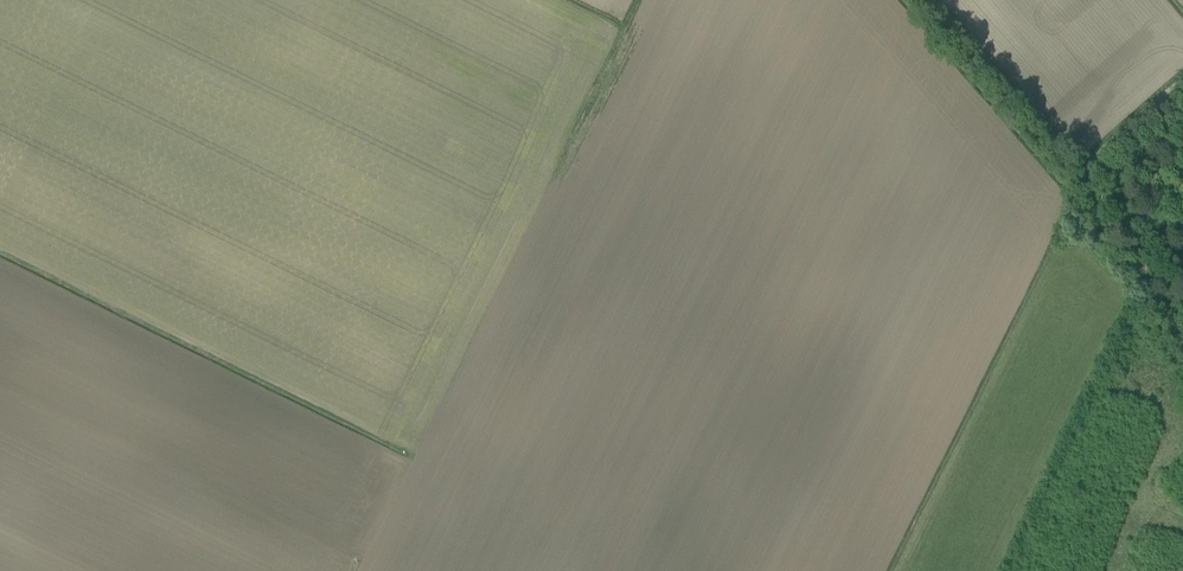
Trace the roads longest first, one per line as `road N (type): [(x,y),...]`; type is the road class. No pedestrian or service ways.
road 1 (track): [(1182,81),(1067,193),(880,570)]

